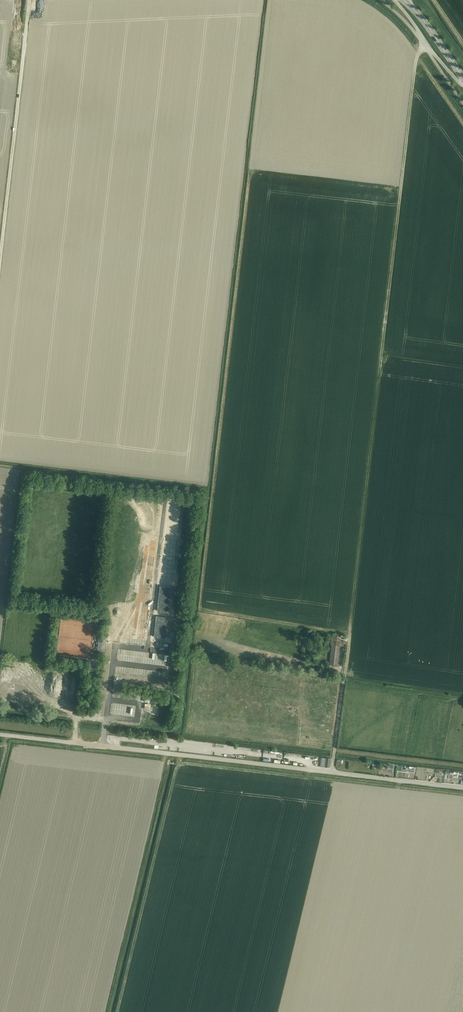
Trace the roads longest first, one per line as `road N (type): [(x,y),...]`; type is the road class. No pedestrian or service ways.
road 1 (track): [(332,772),(415,68),(424,46)]
road 2 (unclassified): [(462,788),(0,733)]
road 3 (track): [(0,256),(29,0)]

